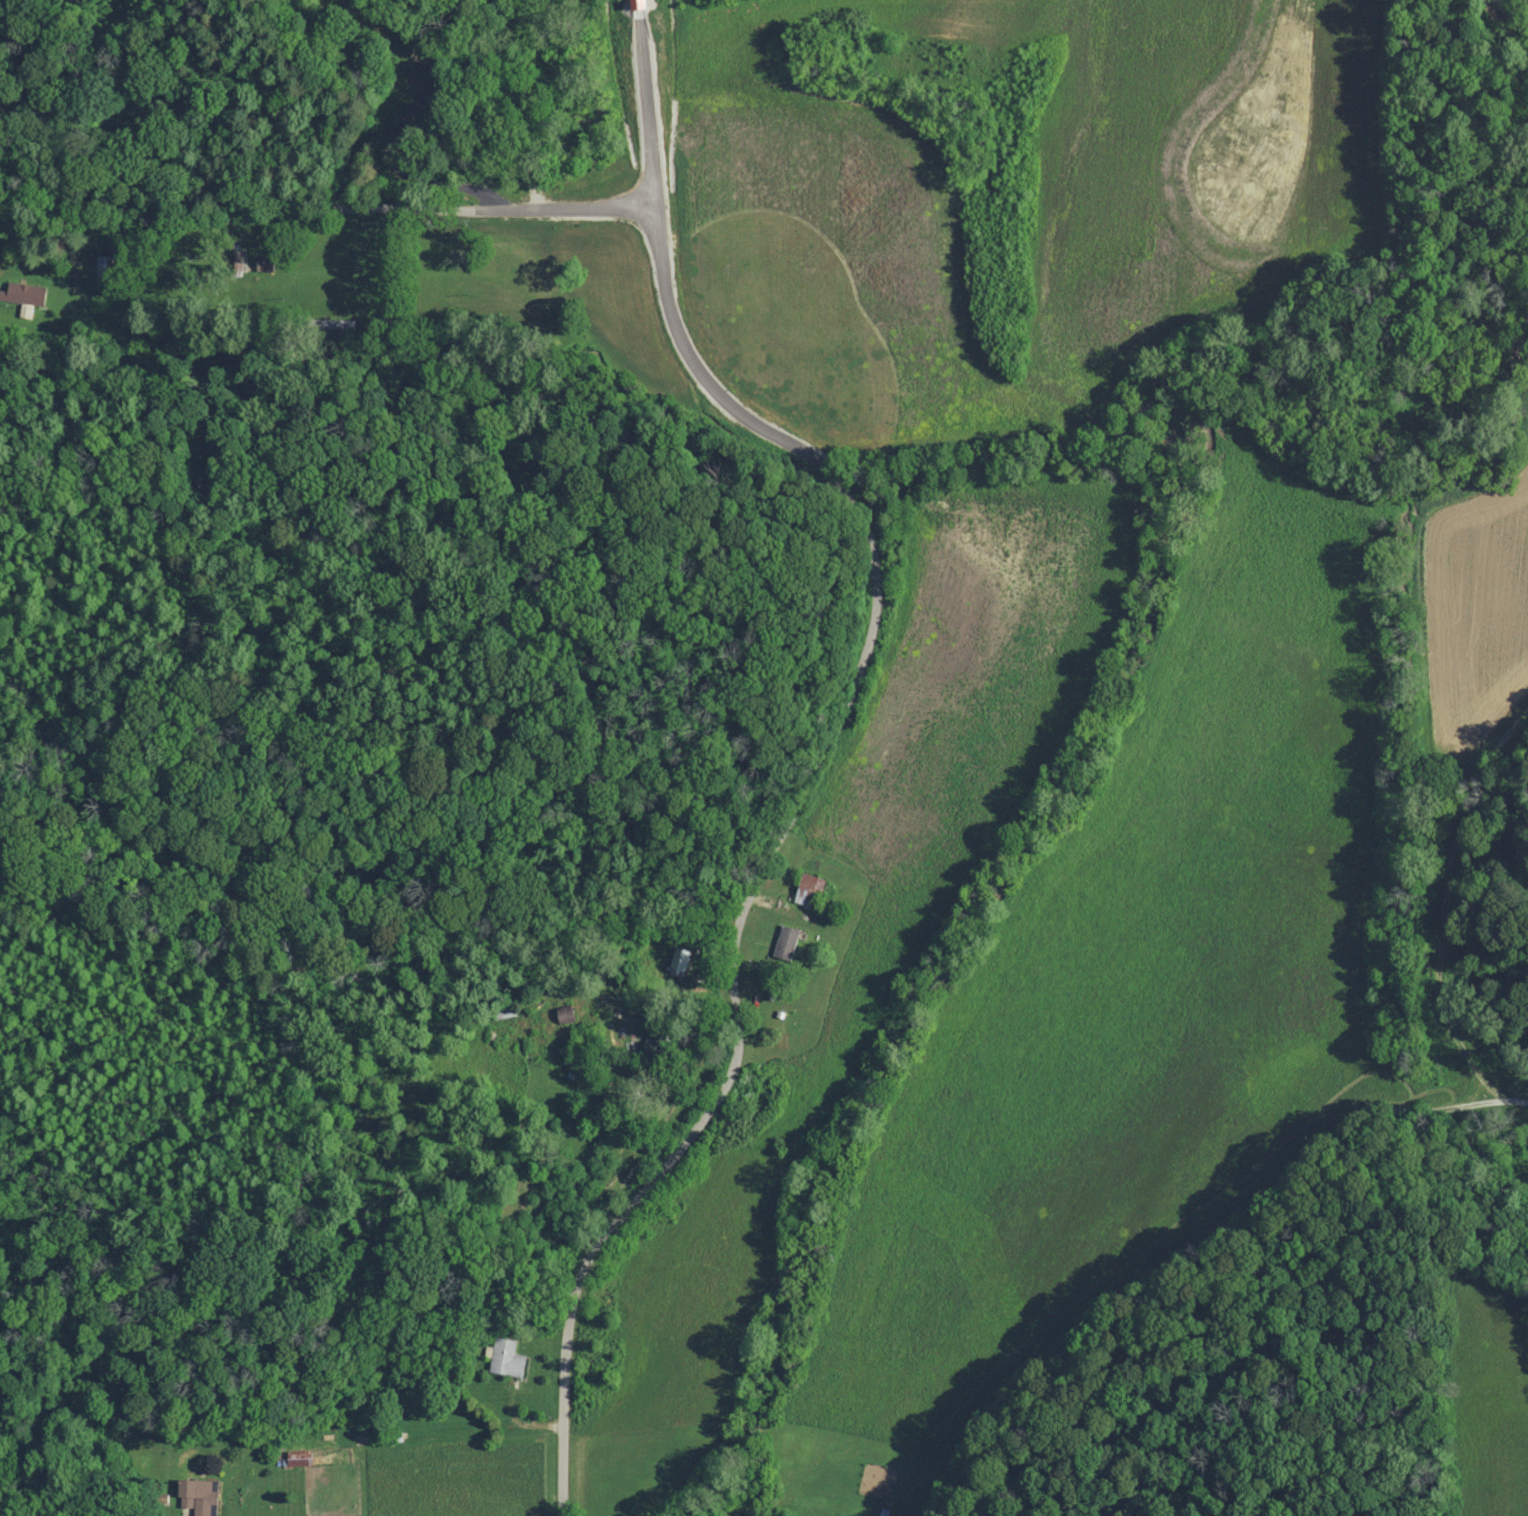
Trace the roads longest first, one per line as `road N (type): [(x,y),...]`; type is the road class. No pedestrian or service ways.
road 1 (tertiary): [(562,1515),(563,1379),(584,1264),(729,1082),(738,1037),(731,964),(737,923),(839,723),(877,604),(864,529),(834,480),(817,460),(729,404),(688,354),(668,304),(654,207)]
road 2 (residential): [(0,230),(336,209),(654,207)]
road 3 (residential): [(654,207),(641,17)]

